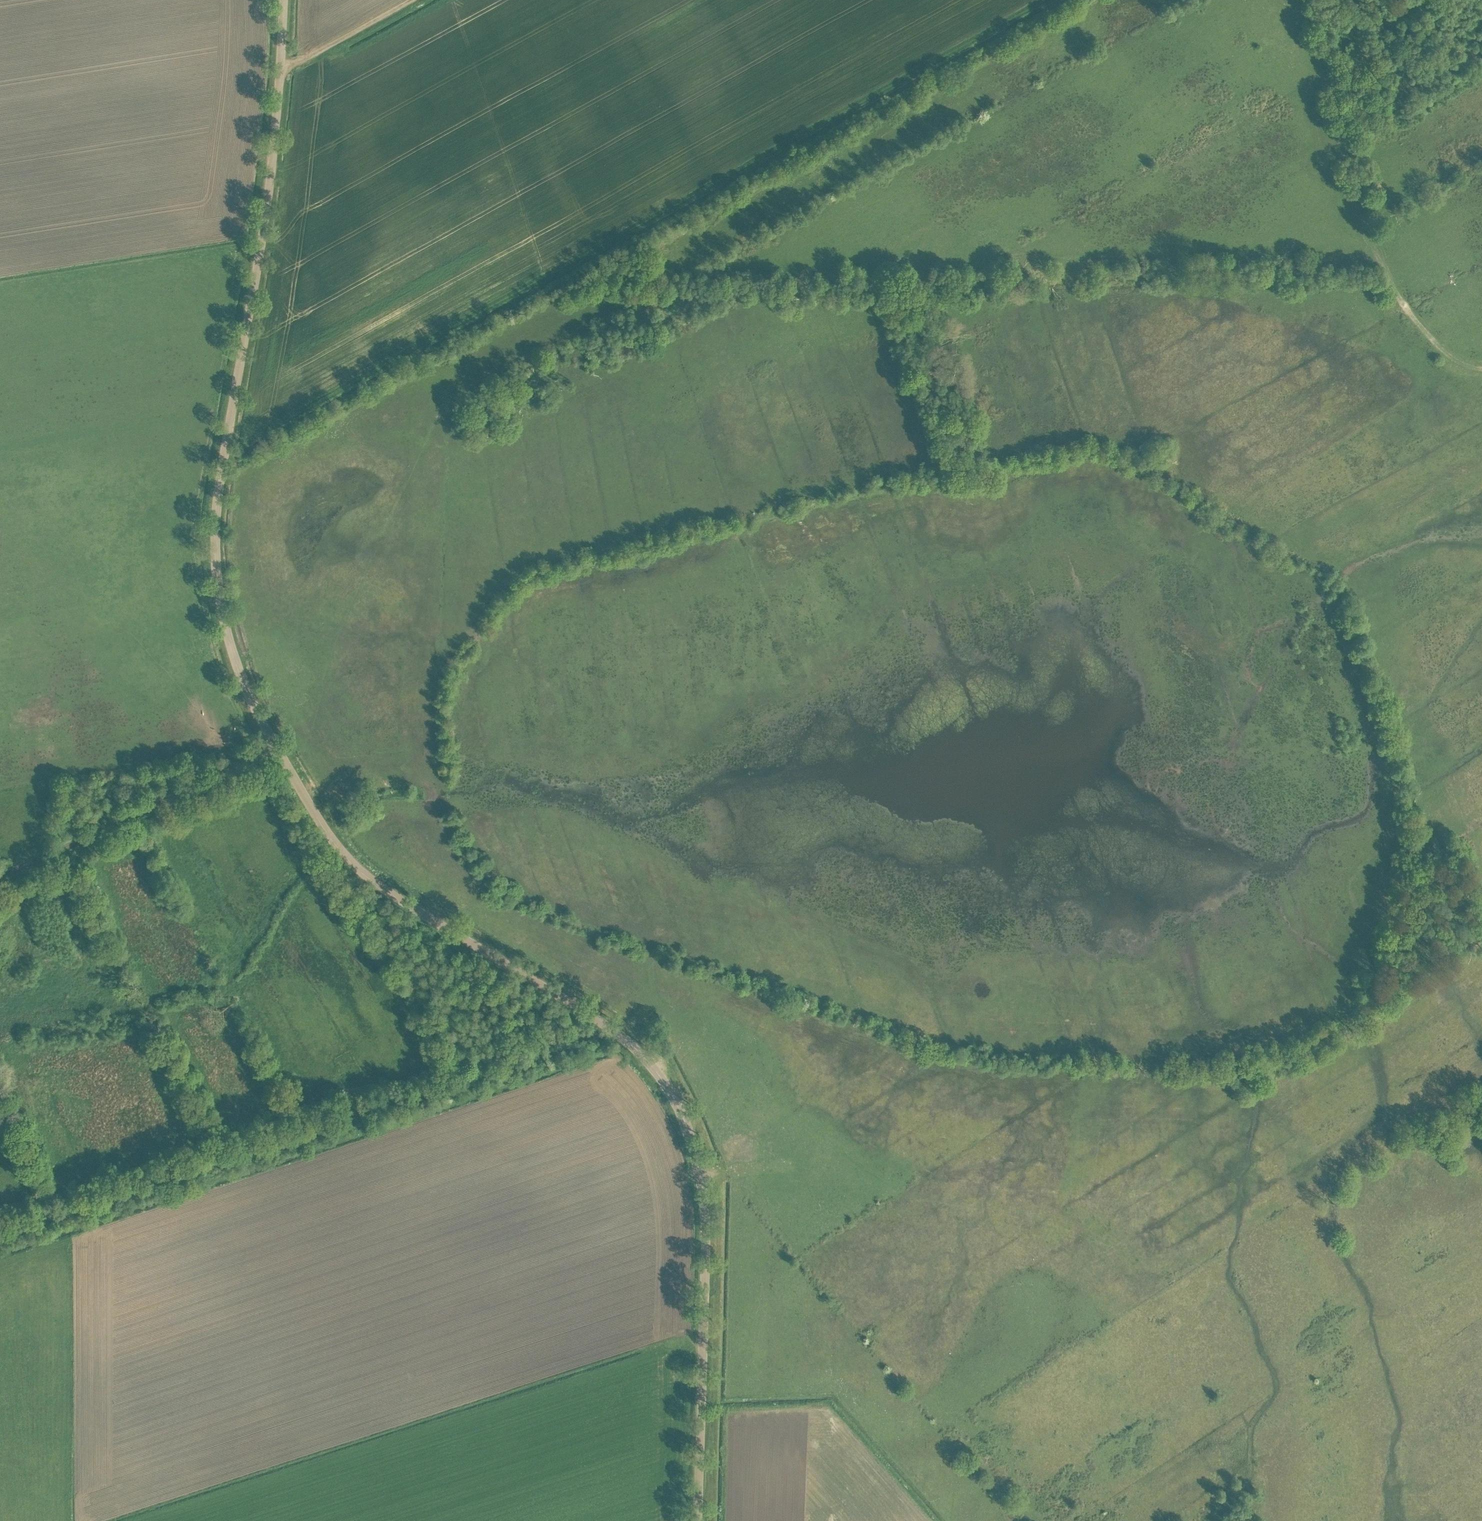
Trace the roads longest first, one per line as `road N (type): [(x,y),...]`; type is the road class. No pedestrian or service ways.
road 1 (tertiary): [(696,1520),(704,1209),(676,1103),(645,1057),(612,1029),(362,871),(304,795),(237,670),(219,594),(215,523),(262,230),(283,0)]
road 2 (track): [(0,1233),(426,1093)]
road 3 (track): [(0,877),(234,770)]
road 4 (track): [(1318,0),(1374,248)]
road 5 (track): [(426,1093),(612,1029)]
road 6 (track): [(1374,248),(1410,315),(1438,349),(1481,367)]

